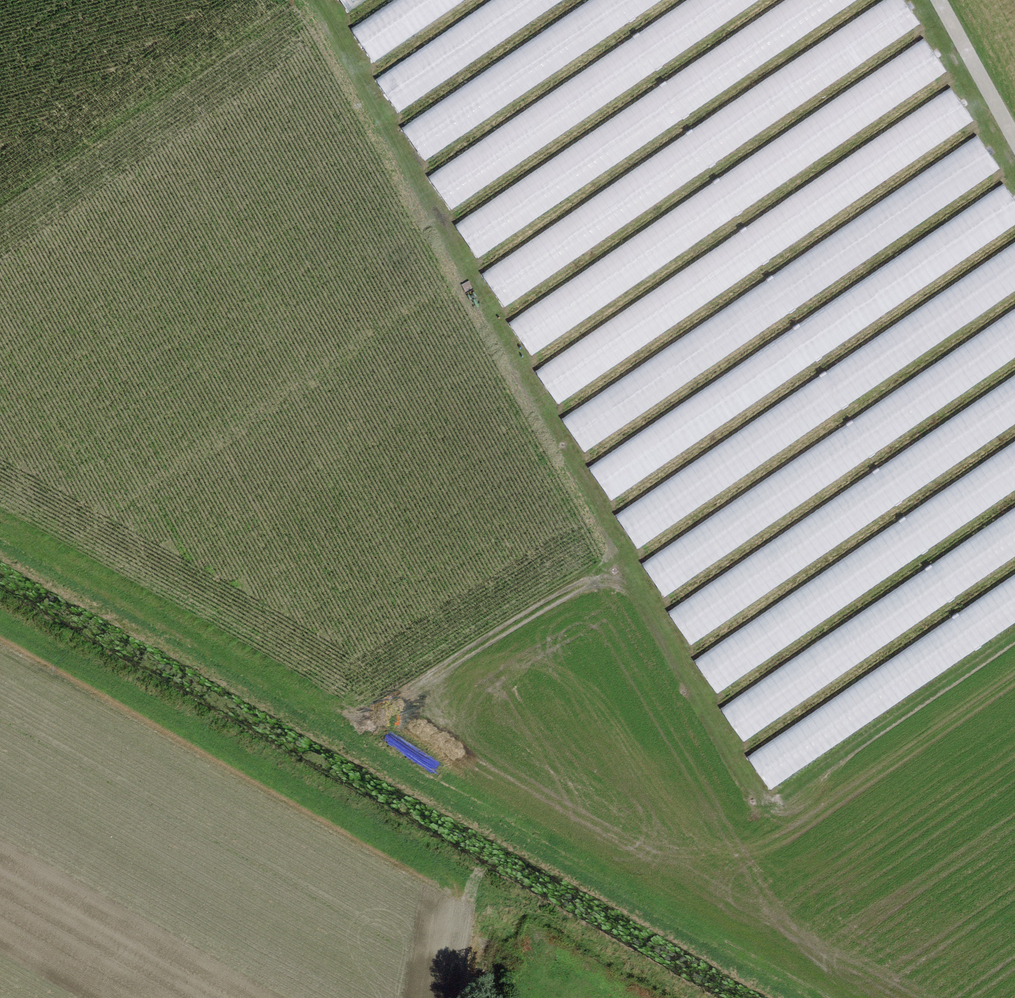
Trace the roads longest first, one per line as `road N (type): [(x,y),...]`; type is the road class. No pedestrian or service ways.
road 1 (track): [(0,528),(814,997)]
road 2 (track): [(0,621),(493,903),(547,919),(684,997)]
road 3 (residential): [(1014,137),(940,0)]

